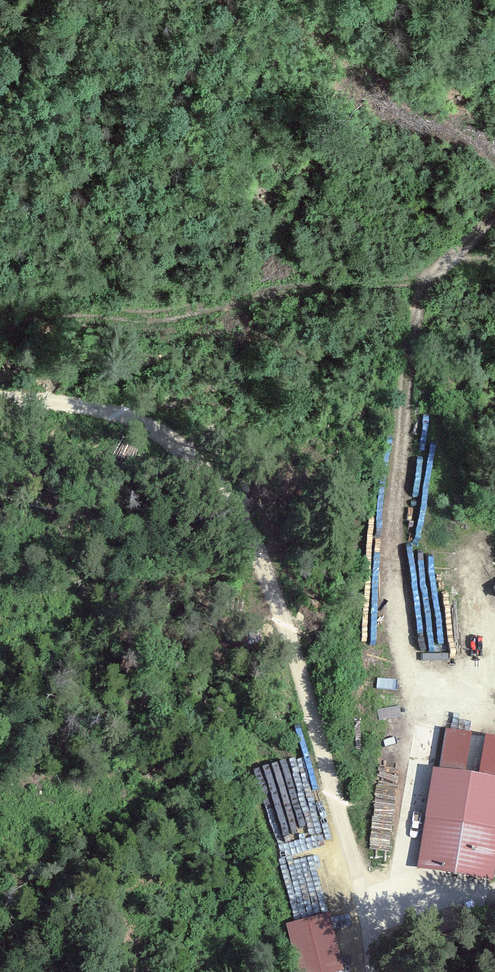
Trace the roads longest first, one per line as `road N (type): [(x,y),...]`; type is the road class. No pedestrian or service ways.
road 1 (track): [(0,402),(131,420),(180,448),(232,511),(277,605),(361,908)]
road 2 (unclassified): [(368,971),(361,908),(393,882),(401,865),(422,692),(387,555),(409,362)]
road 3 (track): [(494,261),(123,309),(37,308),(0,321)]
road 4 (track): [(409,362),(415,314),(437,266),(494,214)]

